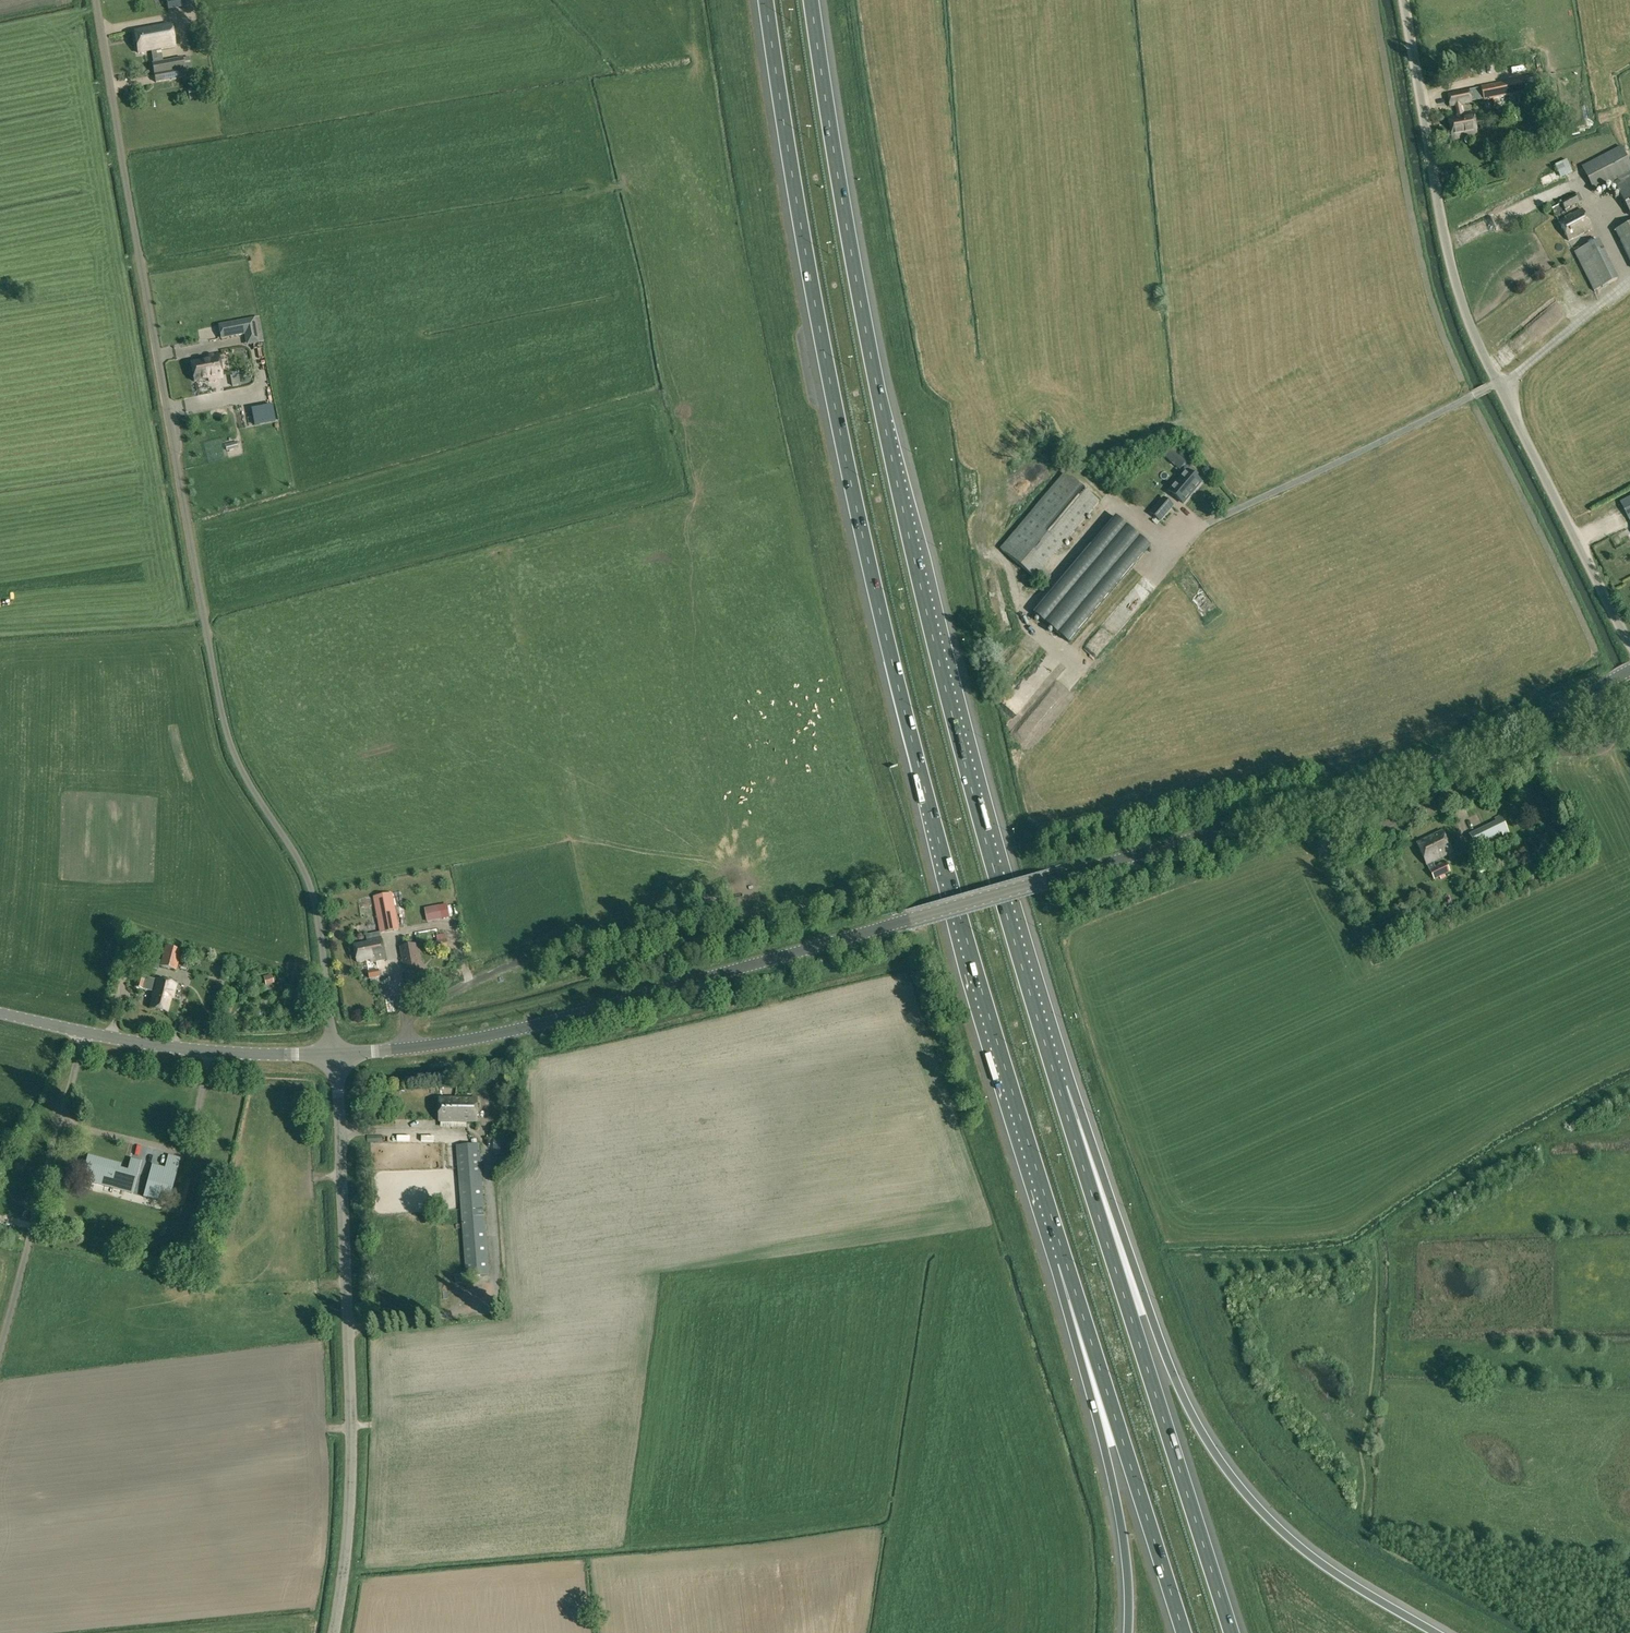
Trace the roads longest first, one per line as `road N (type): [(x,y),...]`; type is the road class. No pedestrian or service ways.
road 1 (motorway): [(758,0),(805,298),(871,592),(1066,1261)]
road 2 (tertiary): [(408,1049),(551,1022),(1261,817),(1468,749),(1597,688)]
road 3 (motorway): [(1058,1089),(942,674),(884,422),(809,0)]
road 4 (unclassified): [(335,1056),(313,912),(296,866),(230,767),(95,0)]
road 5 (unclassified): [(1629,645),(1457,286),(1405,0)]
road 6 (motorway): [(1435,1632),(1312,1557),(1225,1469),(1173,1375),(1094,1148),(1058,1089)]
road 7 (unclassified): [(337,1632),(357,1433),(335,1056)]
road 8 (motorway): [(1231,1632),(1058,1089)]
road 9 (motorway): [(1066,1261),(1184,1632)]
road 10 (motorway): [(1066,1261),(1122,1529),(1128,1632)]
road 11 (unclassified): [(1597,688),(1612,722),(1606,746),(1518,759),(1320,855)]
road 12 (tertiary): [(335,1056),(150,1046),(0,1013)]
road 13 (unclassified): [(408,1049),(407,1021),(418,1008),(498,971),(649,919)]

